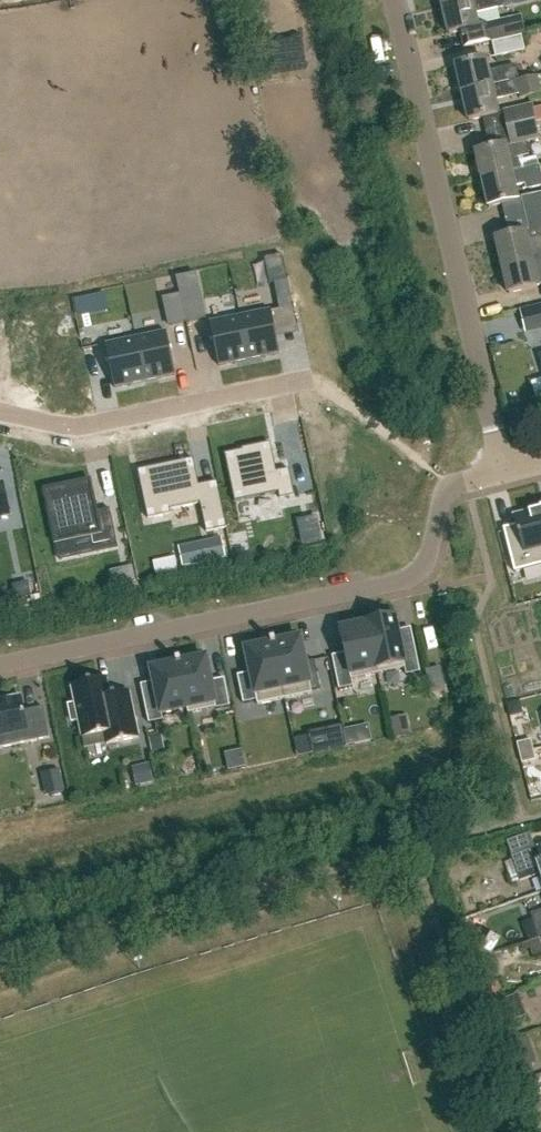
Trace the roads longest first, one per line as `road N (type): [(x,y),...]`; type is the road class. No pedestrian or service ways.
road 1 (residential): [(0,664),(407,579),(421,568),(448,492),(505,470)]
road 2 (residential): [(505,470),(392,0)]
road 3 (residential): [(0,411),(73,428),(281,383)]

